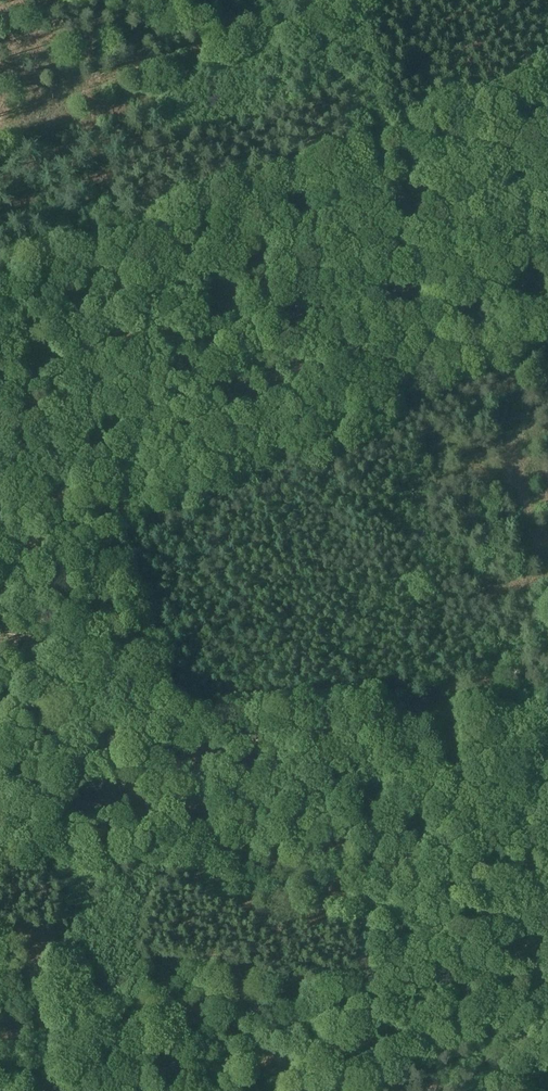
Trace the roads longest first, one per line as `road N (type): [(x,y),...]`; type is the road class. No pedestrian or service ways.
road 1 (track): [(0,267),(547,72)]

